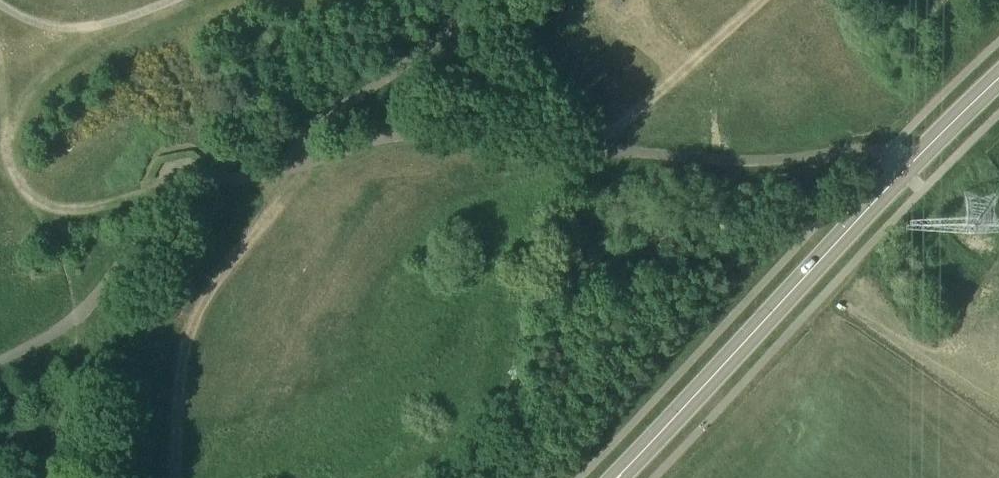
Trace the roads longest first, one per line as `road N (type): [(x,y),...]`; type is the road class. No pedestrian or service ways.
road 1 (secondary): [(616,477),(998,79)]

